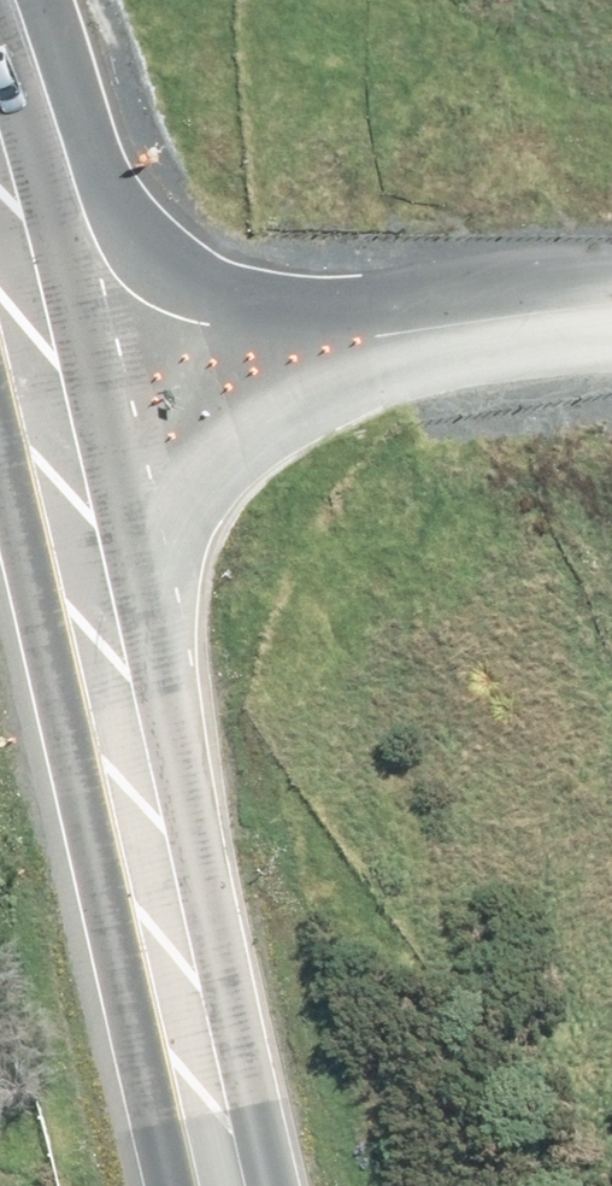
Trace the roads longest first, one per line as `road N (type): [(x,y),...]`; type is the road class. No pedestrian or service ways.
road 1 (secondary): [(0,18),(31,98),(71,301),(235,956),(283,1185)]
road 2 (secondary): [(174,1185),(0,439)]

